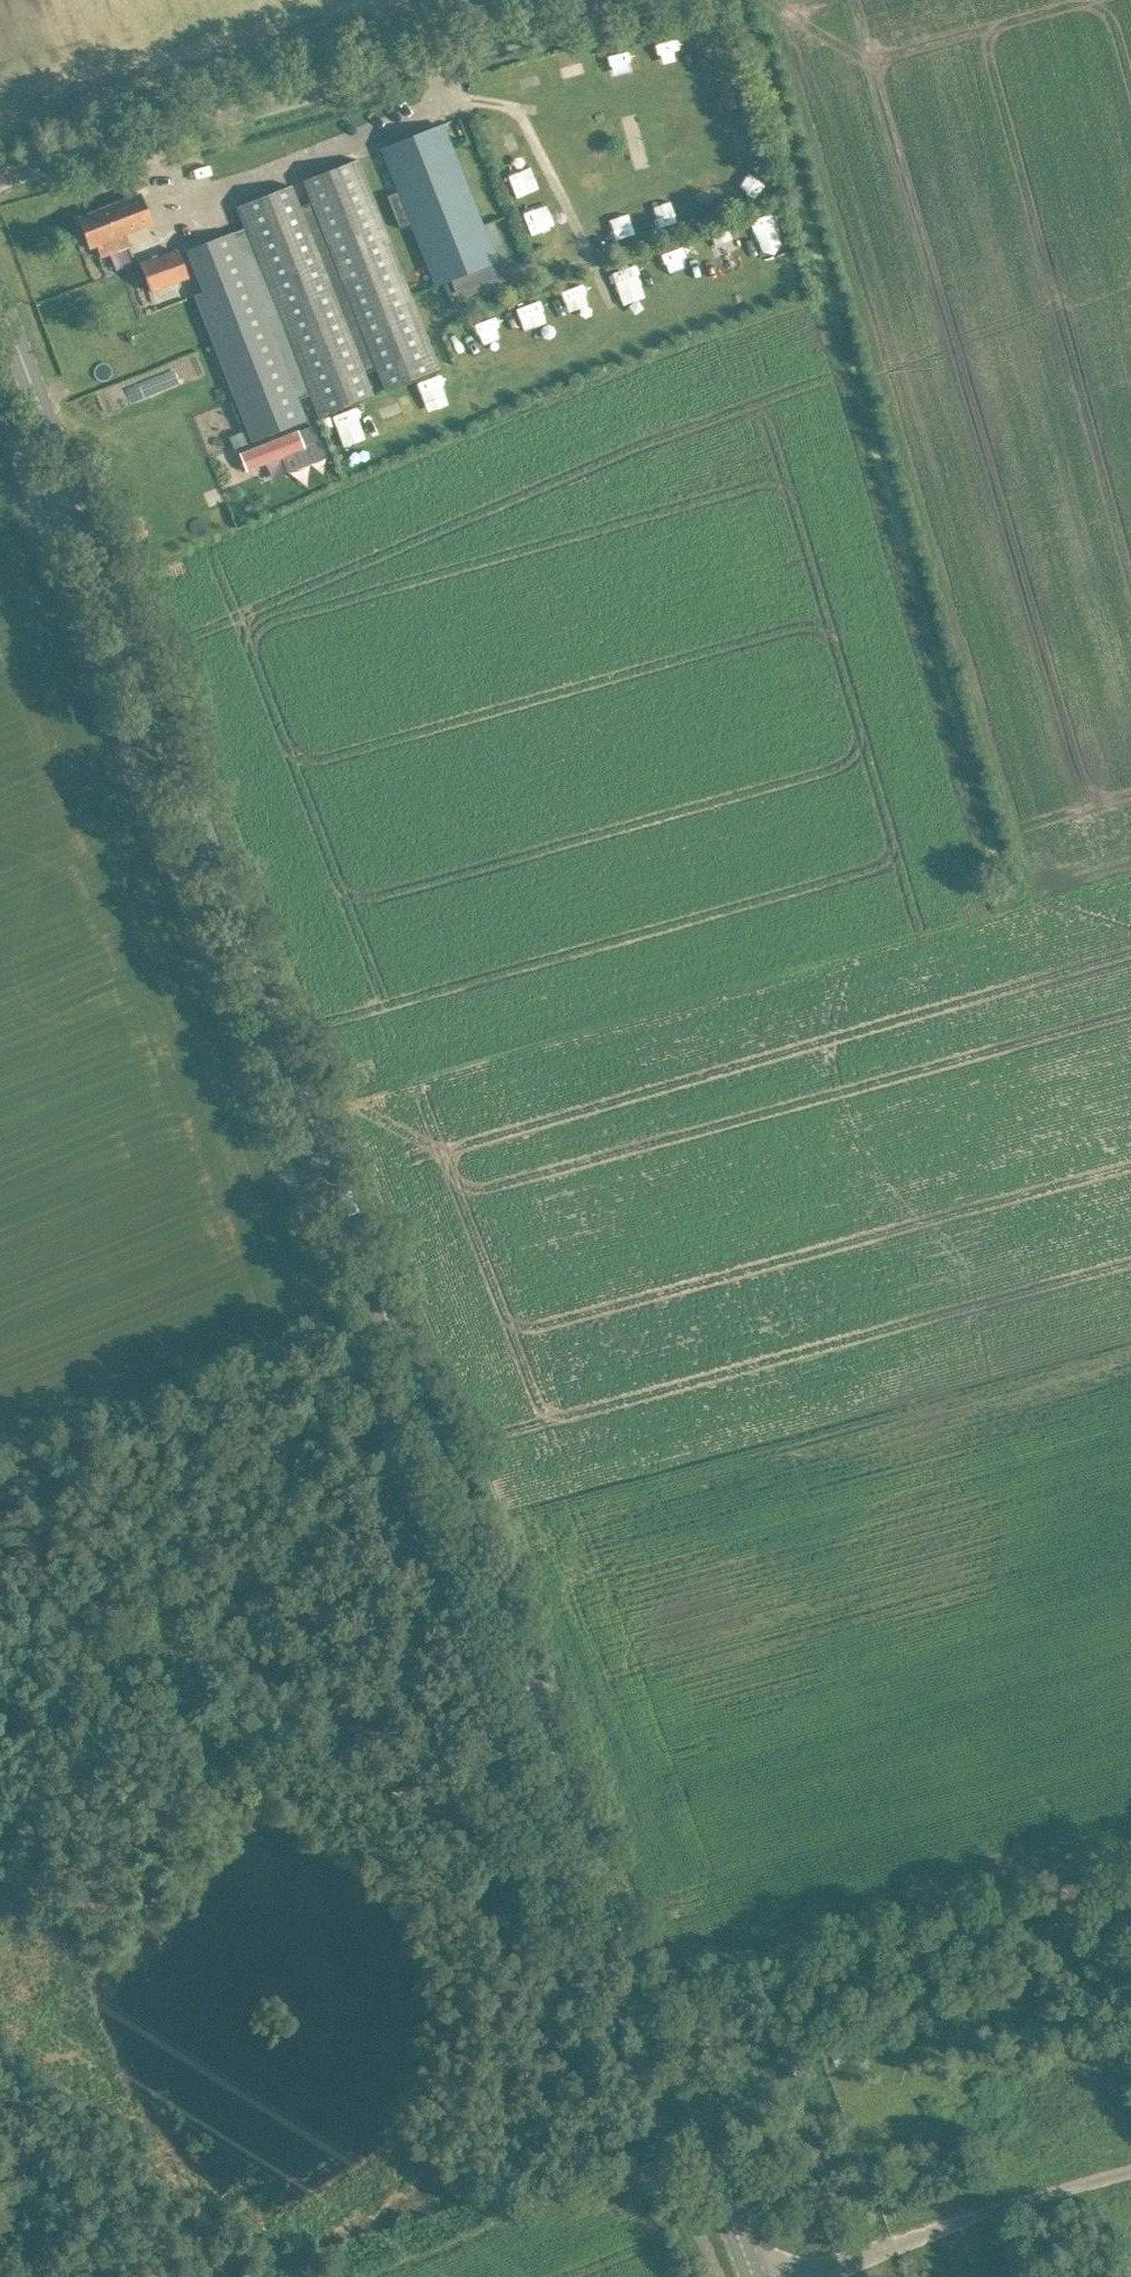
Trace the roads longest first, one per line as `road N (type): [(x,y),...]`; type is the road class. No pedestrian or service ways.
road 1 (tertiary): [(753,2276),(0,304)]
road 2 (unclassified): [(0,180),(649,0)]

